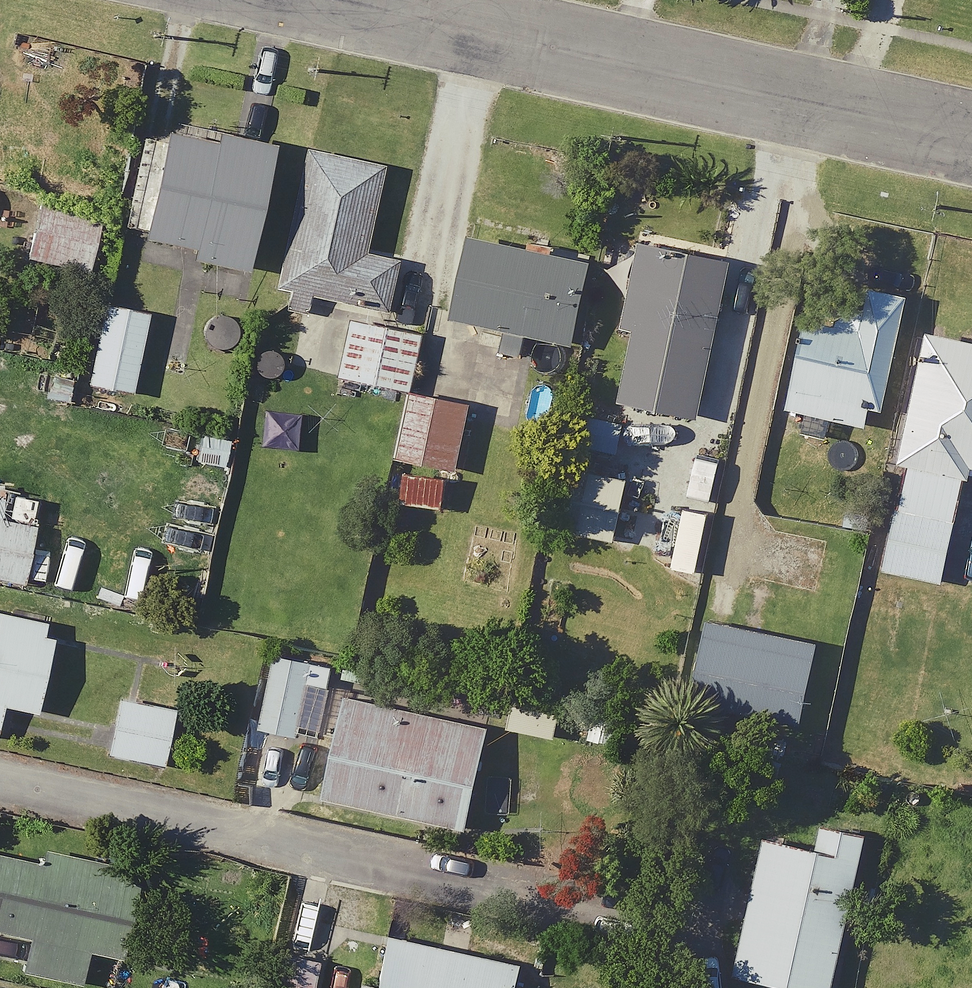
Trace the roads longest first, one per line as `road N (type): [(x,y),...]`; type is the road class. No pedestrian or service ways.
road 1 (residential): [(971,140),(341,0)]

